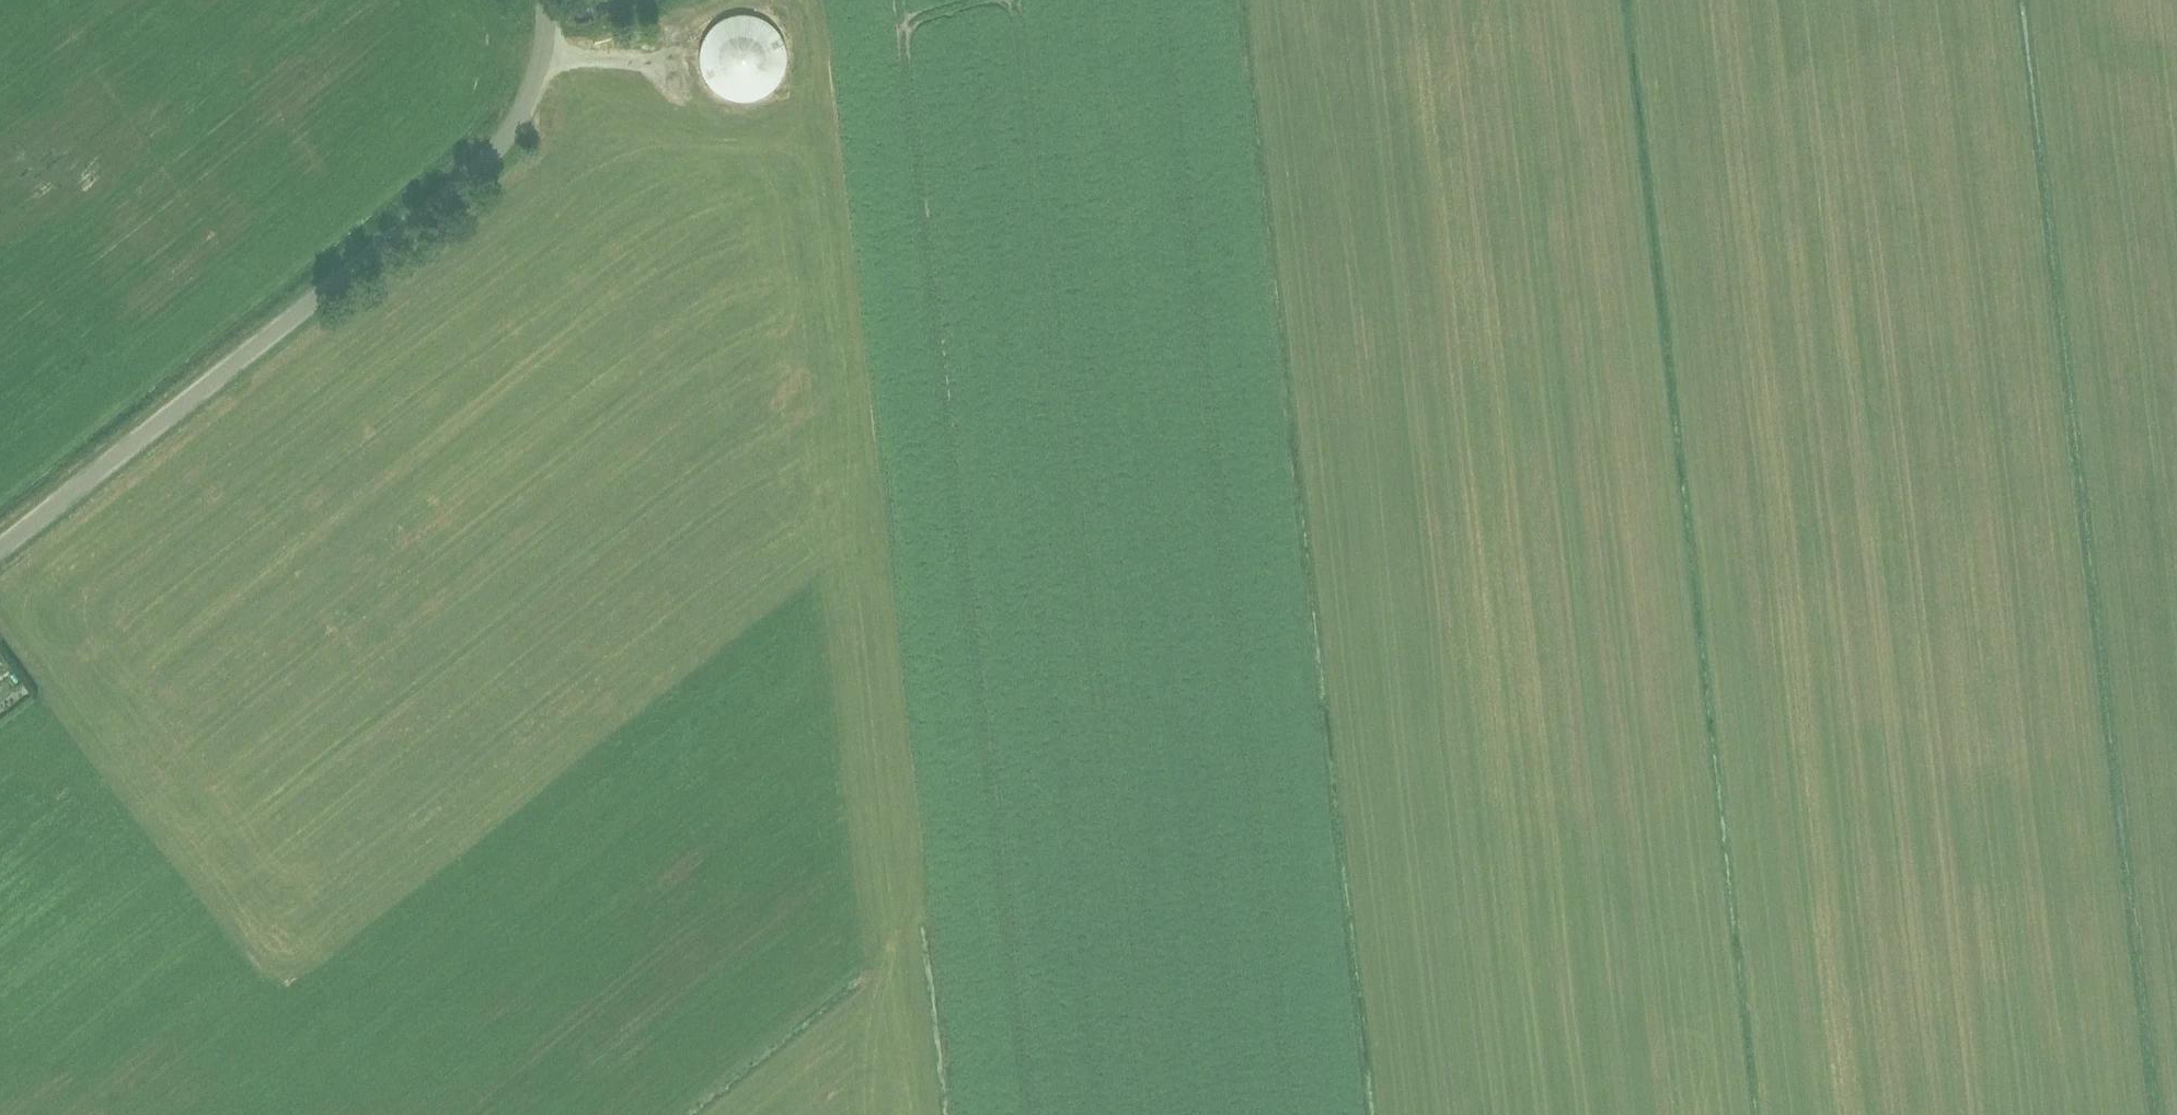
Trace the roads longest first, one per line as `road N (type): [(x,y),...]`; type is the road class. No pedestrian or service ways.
road 1 (unclassified): [(0,548),(477,170),(532,91),(545,0)]
road 2 (track): [(543,55),(672,67)]

